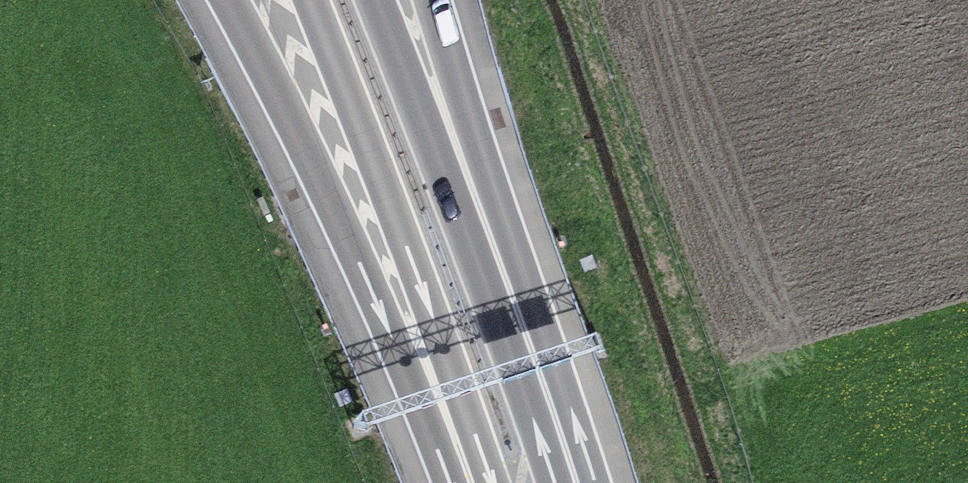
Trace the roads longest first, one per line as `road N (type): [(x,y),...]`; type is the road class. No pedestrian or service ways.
road 1 (motorway): [(225,0),(366,290),(448,482)]
road 2 (motorway): [(302,0),(471,482)]
road 3 (motorway): [(508,289),(382,0)]
road 4 (motorway): [(508,289),(430,0)]
road 5 (motorway): [(572,482),(508,289)]

